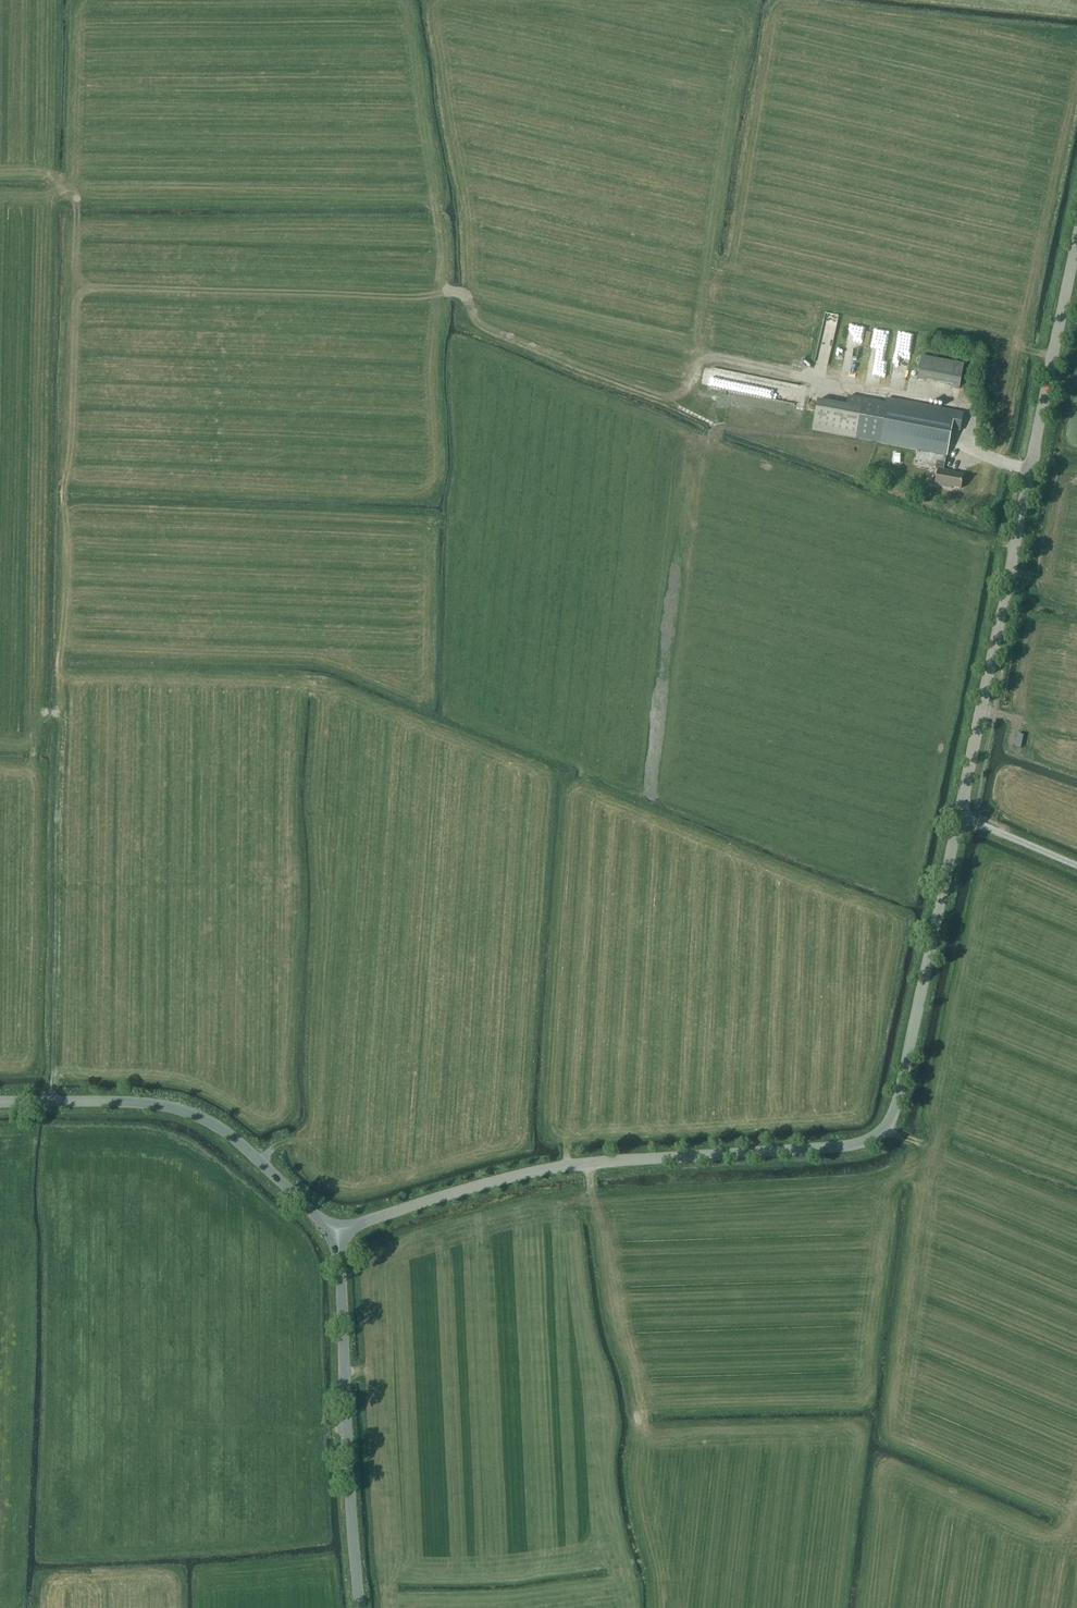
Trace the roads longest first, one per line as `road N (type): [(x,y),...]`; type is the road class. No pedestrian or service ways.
road 1 (tertiary): [(332,1236),(561,1167),(874,1137),(889,1123),(902,1085),(958,817)]
road 2 (tertiary): [(958,817),(1076,247)]
road 3 (tertiary): [(332,1236),(237,1141),(193,1115),(131,1103),(0,1102)]
road 4 (tertiary): [(360,1607),(332,1236)]
road 5 (unclassified): [(1076,866),(958,817)]

